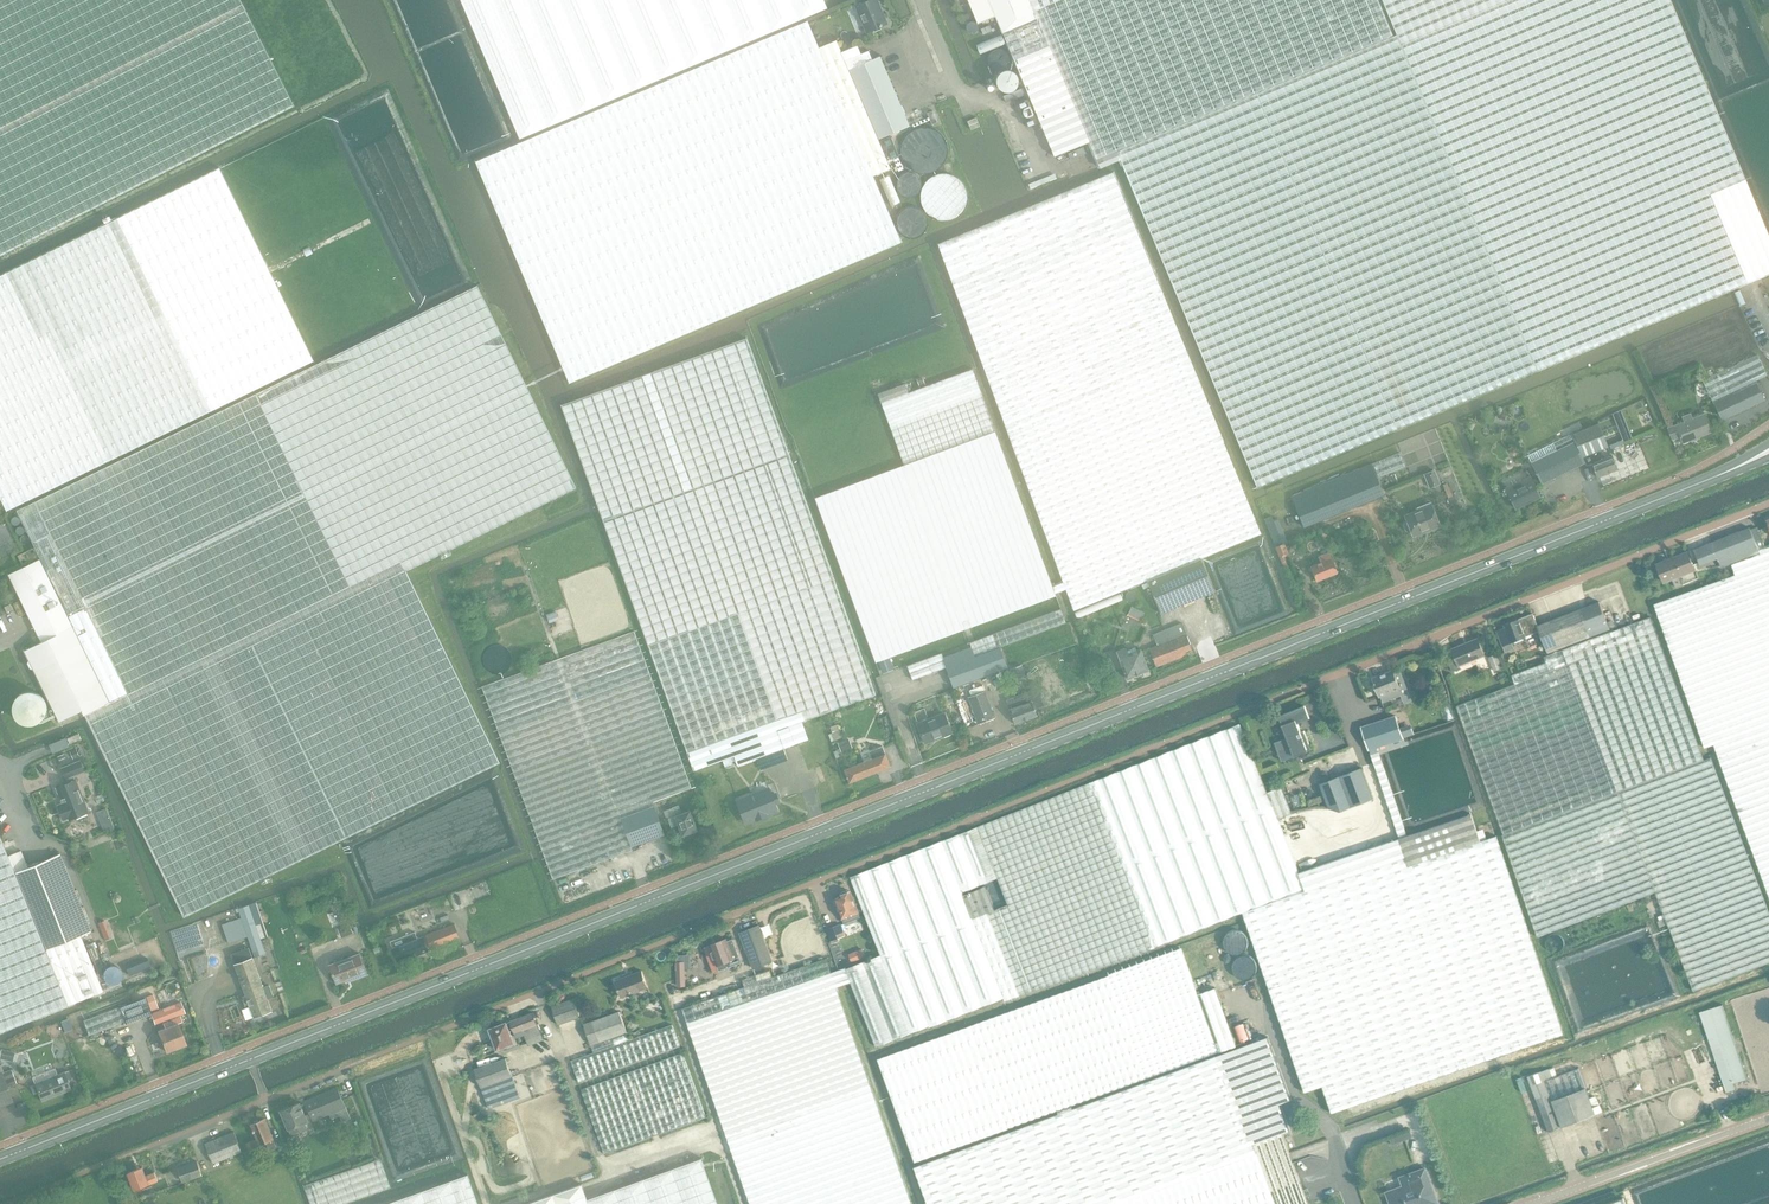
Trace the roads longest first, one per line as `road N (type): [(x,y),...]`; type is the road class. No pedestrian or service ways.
road 1 (tertiary): [(251,1059),(1768,451)]
road 2 (residential): [(1297,692),(1768,504)]
road 3 (tertiary): [(0,1160),(251,1059)]
road 4 (unclassified): [(1539,1203),(1768,1119)]
road 5 (residential): [(114,1163),(268,1101)]

